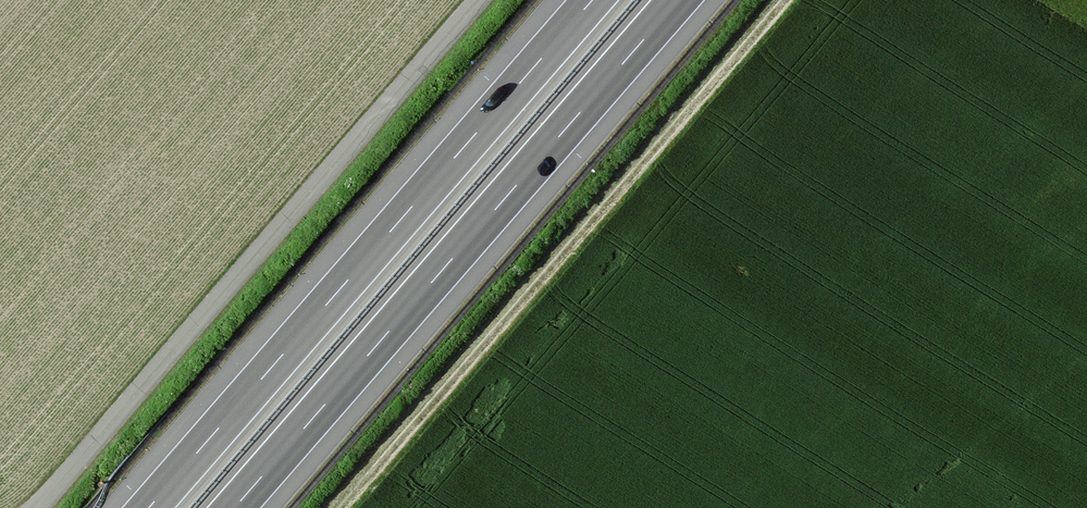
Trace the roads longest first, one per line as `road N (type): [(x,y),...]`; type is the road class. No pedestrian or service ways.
road 1 (motorway): [(234,507),(678,0)]
road 2 (motorway): [(592,0),(148,507)]
road 3 (track): [(343,507),(786,0)]
road 4 (track): [(38,507),(477,0)]

